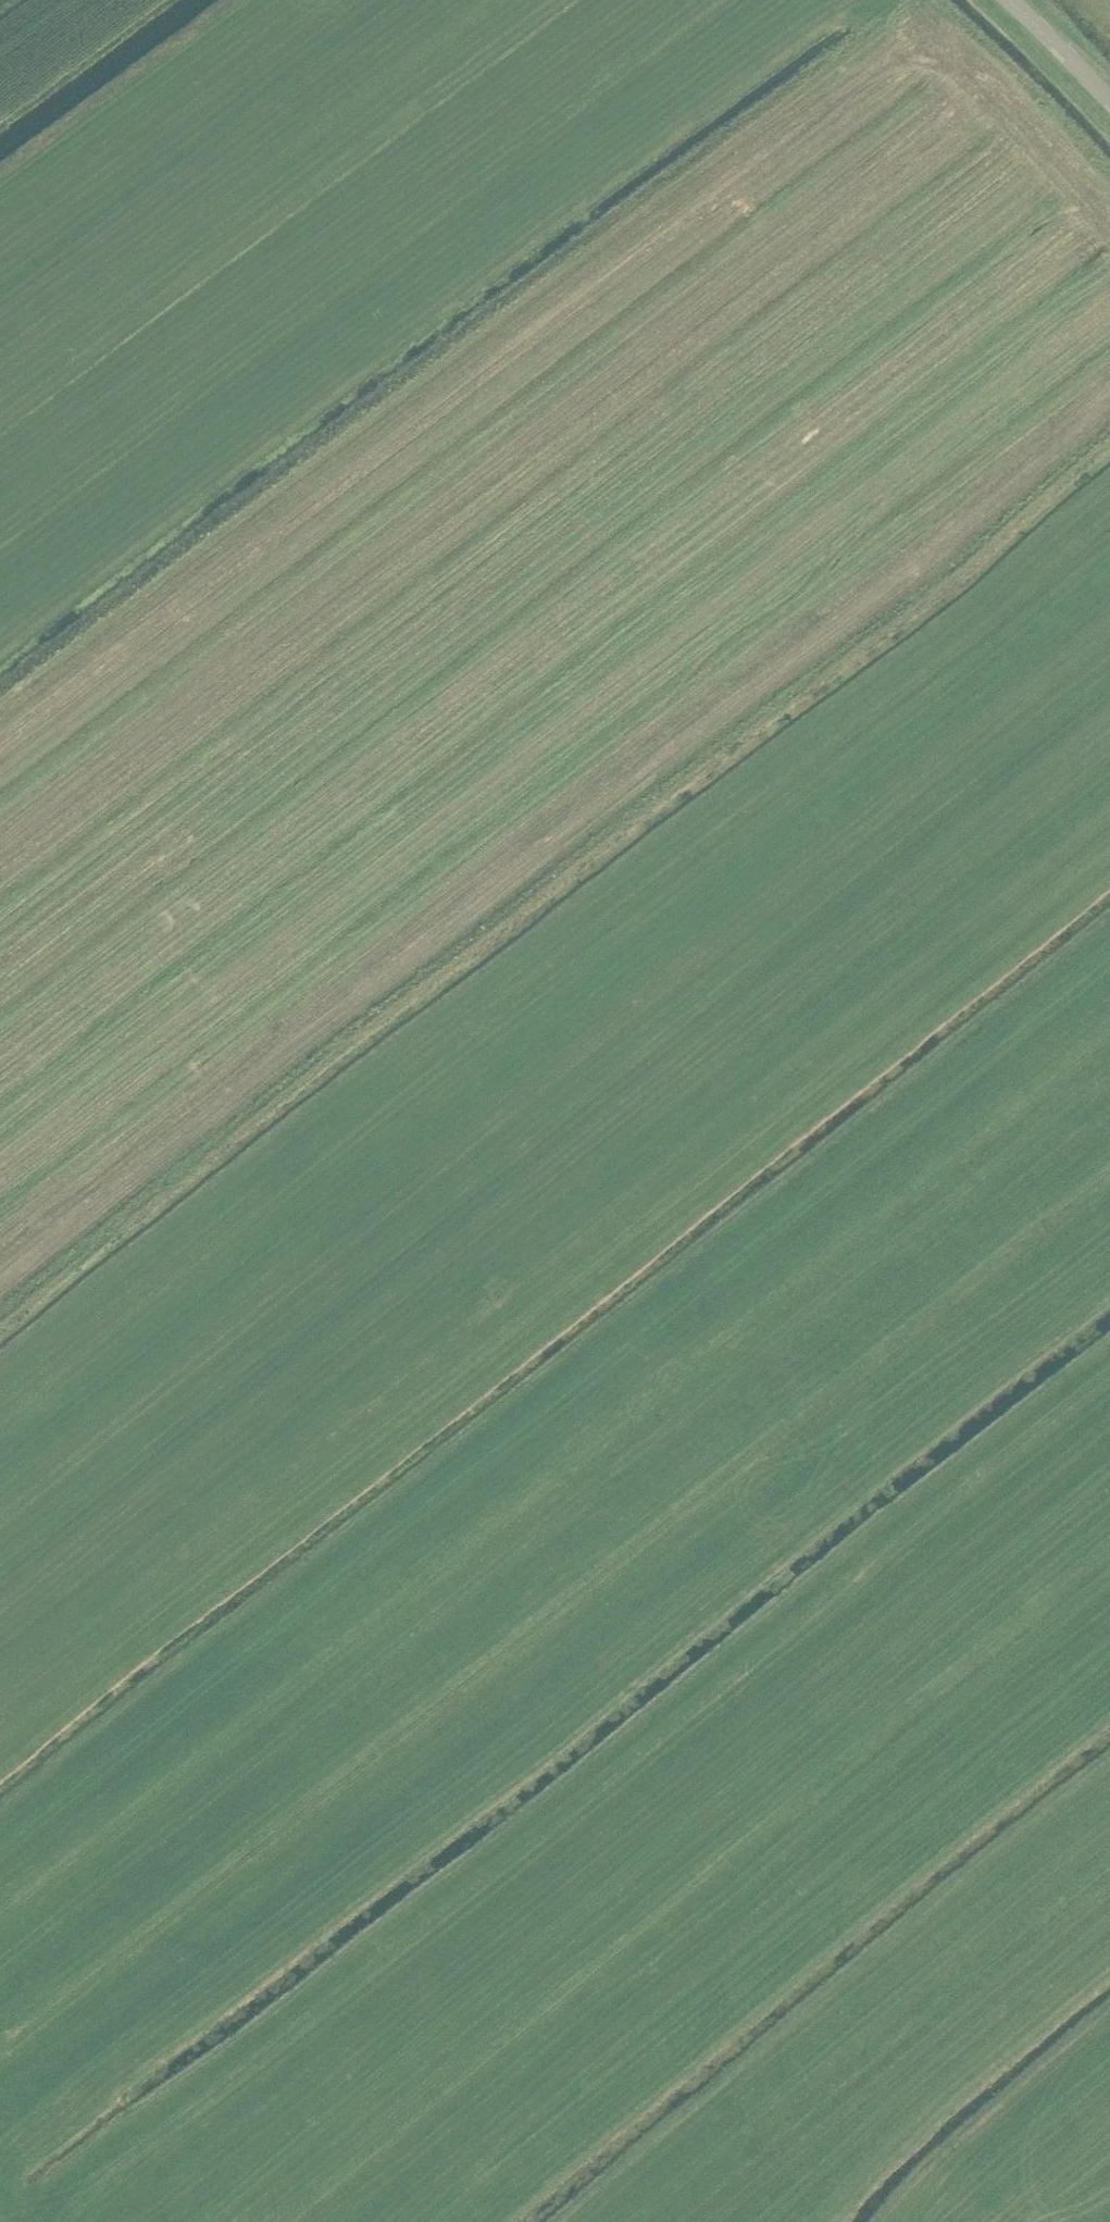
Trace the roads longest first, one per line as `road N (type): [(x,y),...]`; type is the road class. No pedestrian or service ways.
road 1 (unclassified): [(1109,103),(1007,0)]

